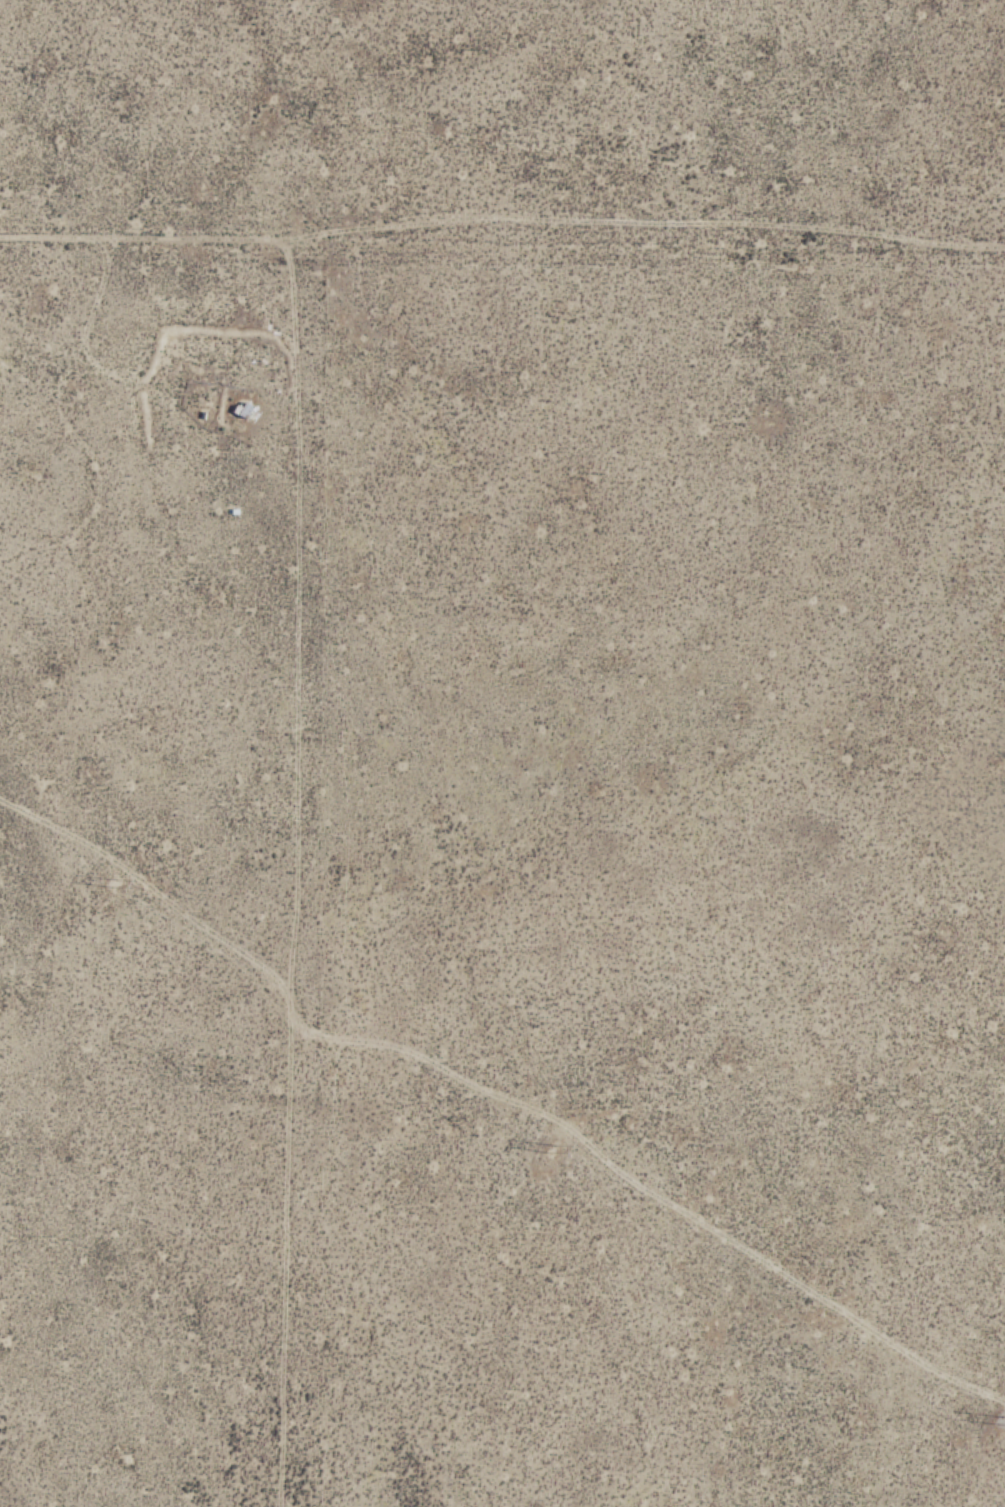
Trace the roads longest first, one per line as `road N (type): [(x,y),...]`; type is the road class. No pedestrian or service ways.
road 1 (track): [(294,303),(311,1506)]
road 2 (track): [(0,240),(282,237),(454,217),(1004,219)]

